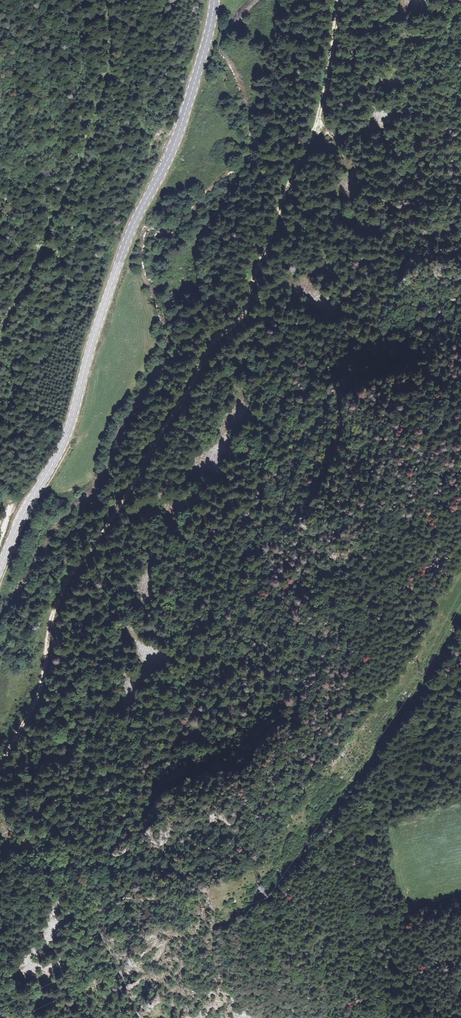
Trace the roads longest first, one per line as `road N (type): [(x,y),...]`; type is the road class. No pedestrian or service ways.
road 1 (track): [(0,766),(38,695),(50,619),(68,577),(133,483),(207,349),(243,314),(316,123),(338,0)]
road 2 (secondary): [(215,0),(176,139),(119,261),(71,424),(0,569)]

